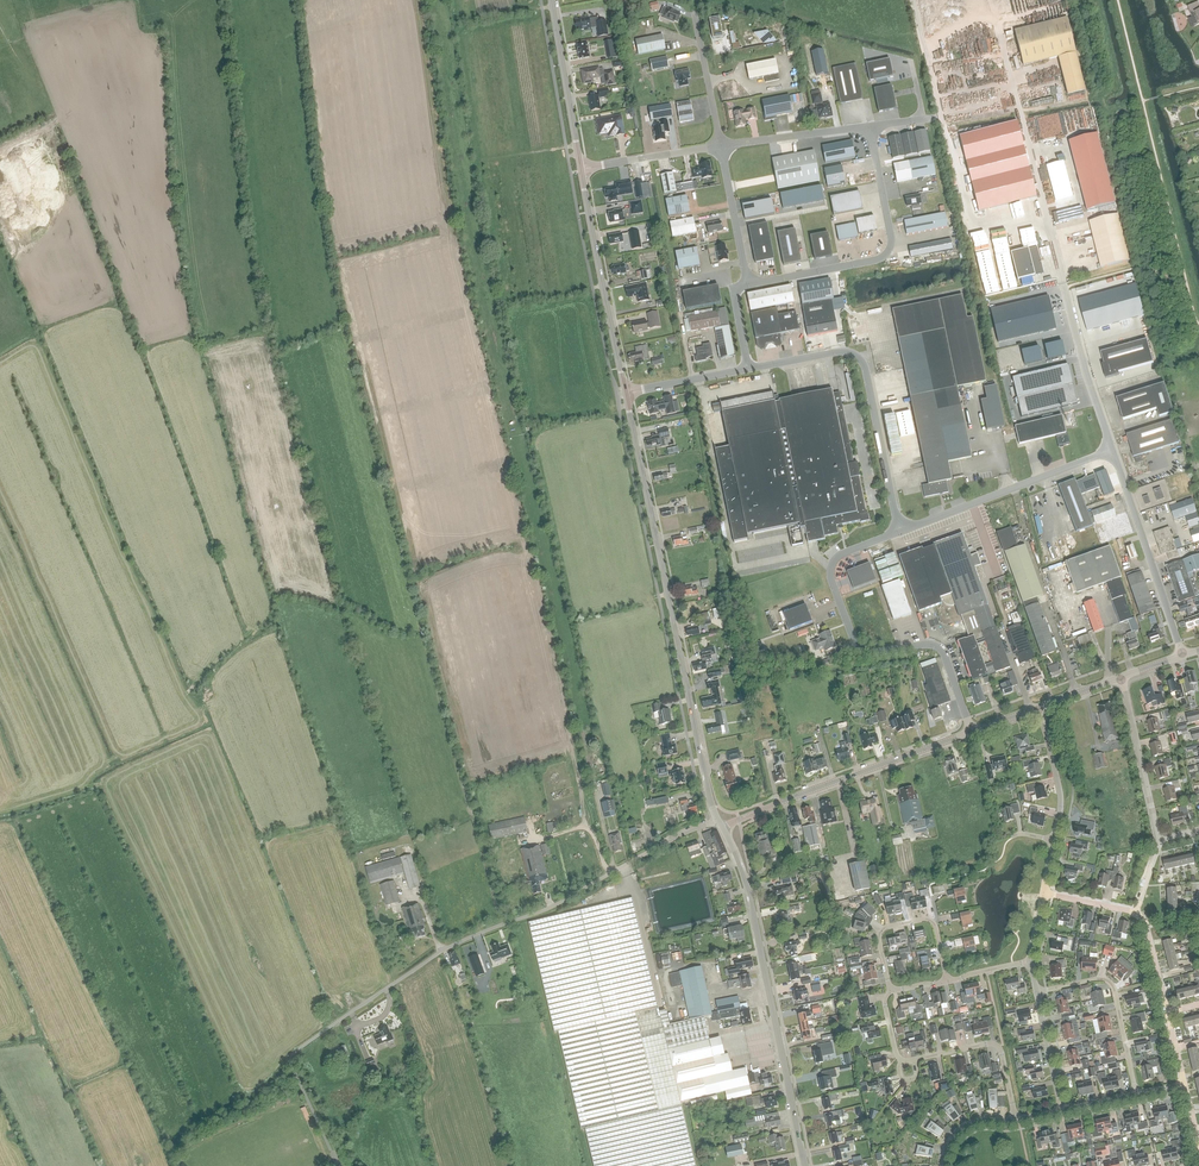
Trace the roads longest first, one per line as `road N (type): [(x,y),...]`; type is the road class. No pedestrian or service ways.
road 1 (unclassified): [(290,1062),(439,952),(562,902),(717,820)]
road 2 (tertiary): [(717,820),(626,393)]
road 3 (tertiary): [(805,1165),(748,893),(723,828)]
road 4 (unclassified): [(972,731),(941,650),(862,648),(831,580),(835,558),(902,531)]
road 5 (unclassified): [(748,369),(836,352),(862,361),(902,531)]
road 6 (unclassified): [(747,285),(888,251),(870,126)]
road 7 (tertiary): [(723,828),(972,731)]
road 8 (tertiary): [(626,393),(581,170)]
road 9 (unclassified): [(902,531),(1112,450)]
road 10 (unclassified): [(1183,655),(1112,450)]
road 11 (residential): [(1136,1094),(1109,982),(1037,992)]
road 12 (residential): [(890,991),(880,935),(923,919),(936,928),(947,983)]
road 13 (tertiary): [(581,170),(551,0)]
road 14 (unclassified): [(1112,450),(1063,285)]
road 15 (residential): [(1158,839),(1123,677)]
road 16 (residential): [(914,1059),(996,1046),(1015,1120)]
road 17 (unclassified): [(721,146),(870,126)]
road 18 (unclassified): [(581,170),(721,146)]
road 19 (unclassified): [(747,285),(721,146)]
road 20 (unclassified): [(721,146),(694,11)]
road 21 (residential): [(1053,840),(1060,792),(1038,708)]
road 22 (unclassified): [(626,393),(748,369)]
road 23 (residential): [(1061,1110),(1037,992)]

